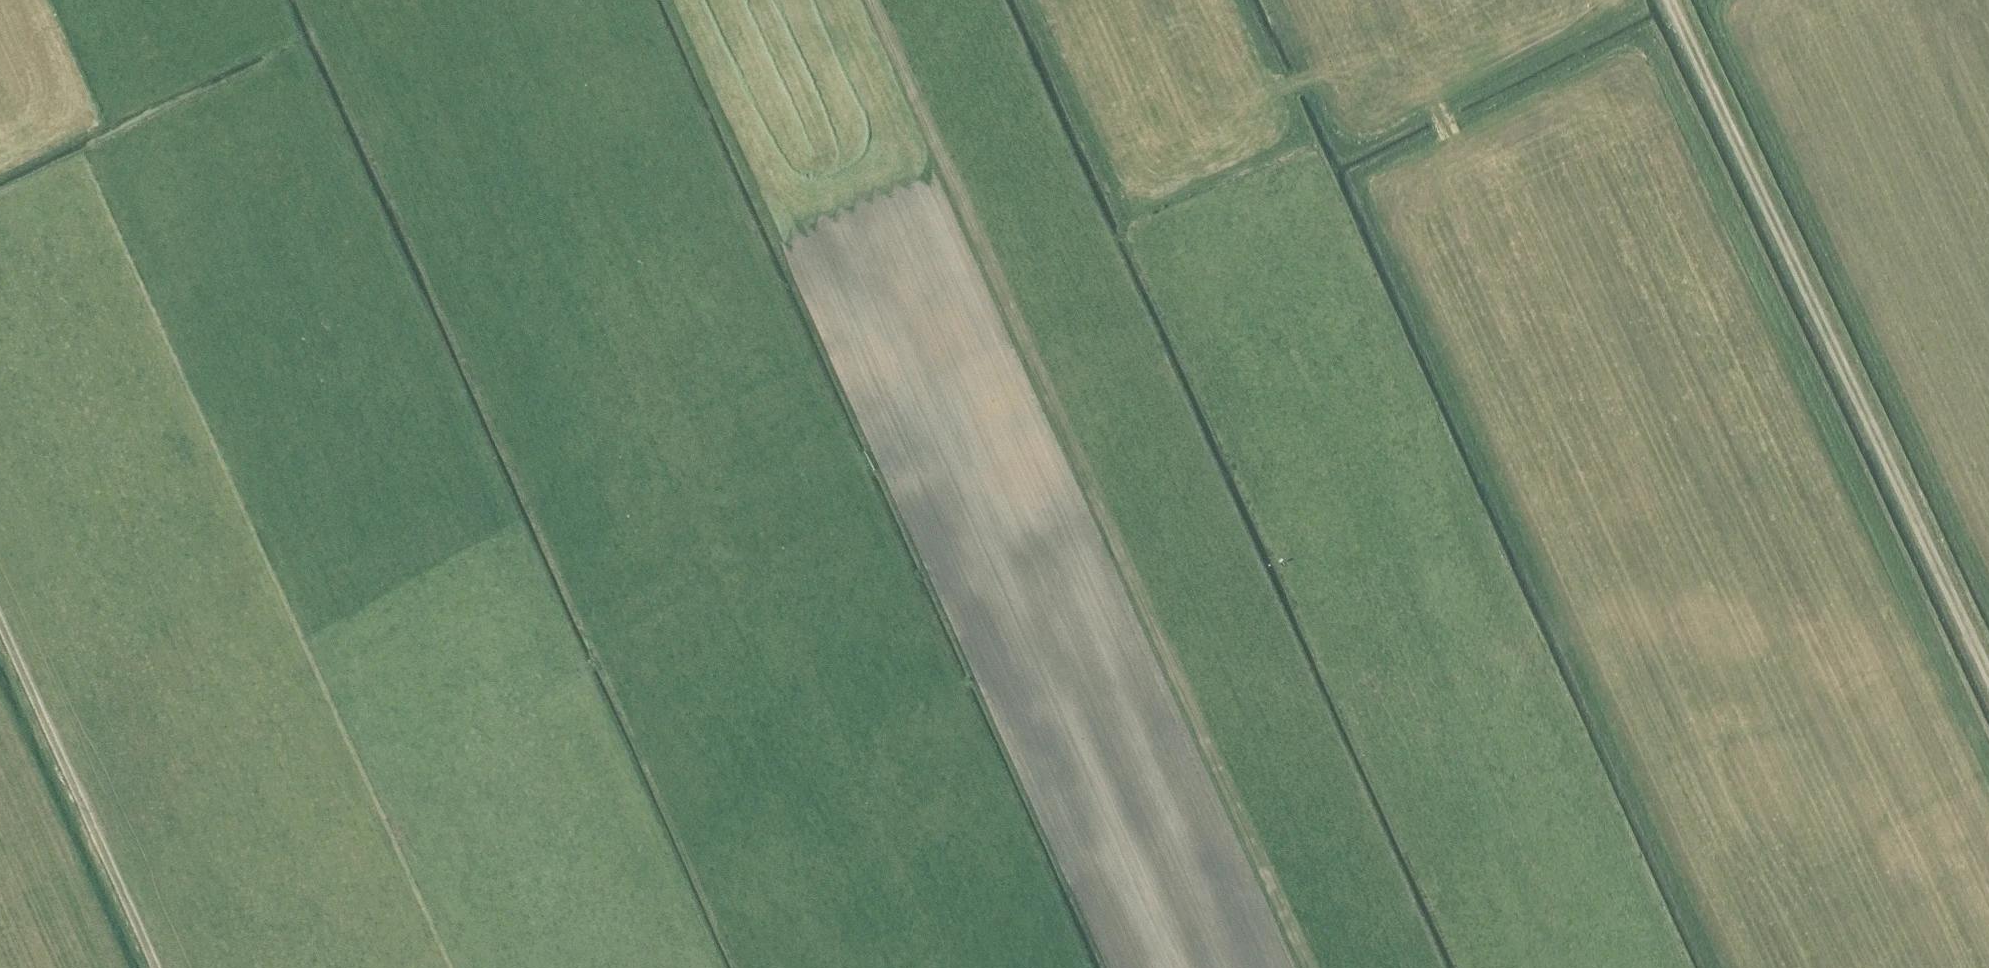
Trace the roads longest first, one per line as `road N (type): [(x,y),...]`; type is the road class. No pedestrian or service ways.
road 1 (track): [(1672,0),(1988,670)]
road 2 (track): [(149,967),(0,629)]

